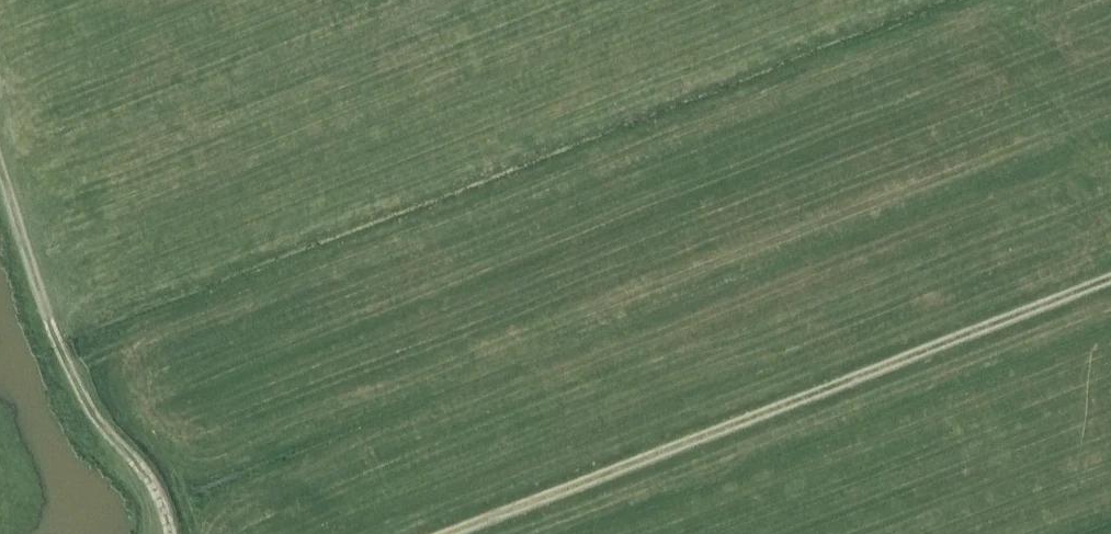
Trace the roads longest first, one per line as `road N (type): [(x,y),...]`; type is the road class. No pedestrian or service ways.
road 1 (track): [(1110,283),(456,533)]
road 2 (track): [(161,533),(140,467),(87,407),(0,171)]

